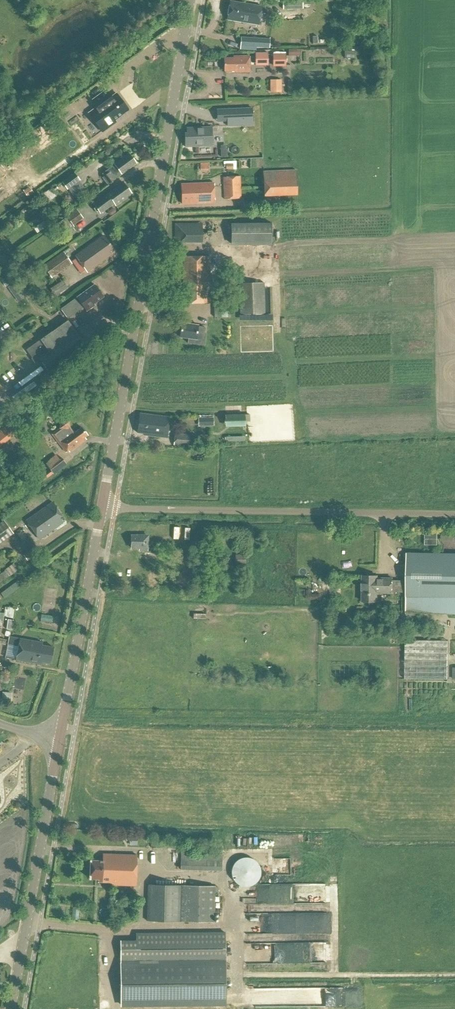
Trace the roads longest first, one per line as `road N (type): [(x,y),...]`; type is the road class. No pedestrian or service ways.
road 1 (secondary): [(102,504),(189,0)]
road 2 (unclassified): [(454,514),(102,504)]
road 3 (secondary): [(10,1008),(58,736)]
road 4 (secondary): [(58,736),(102,504)]

